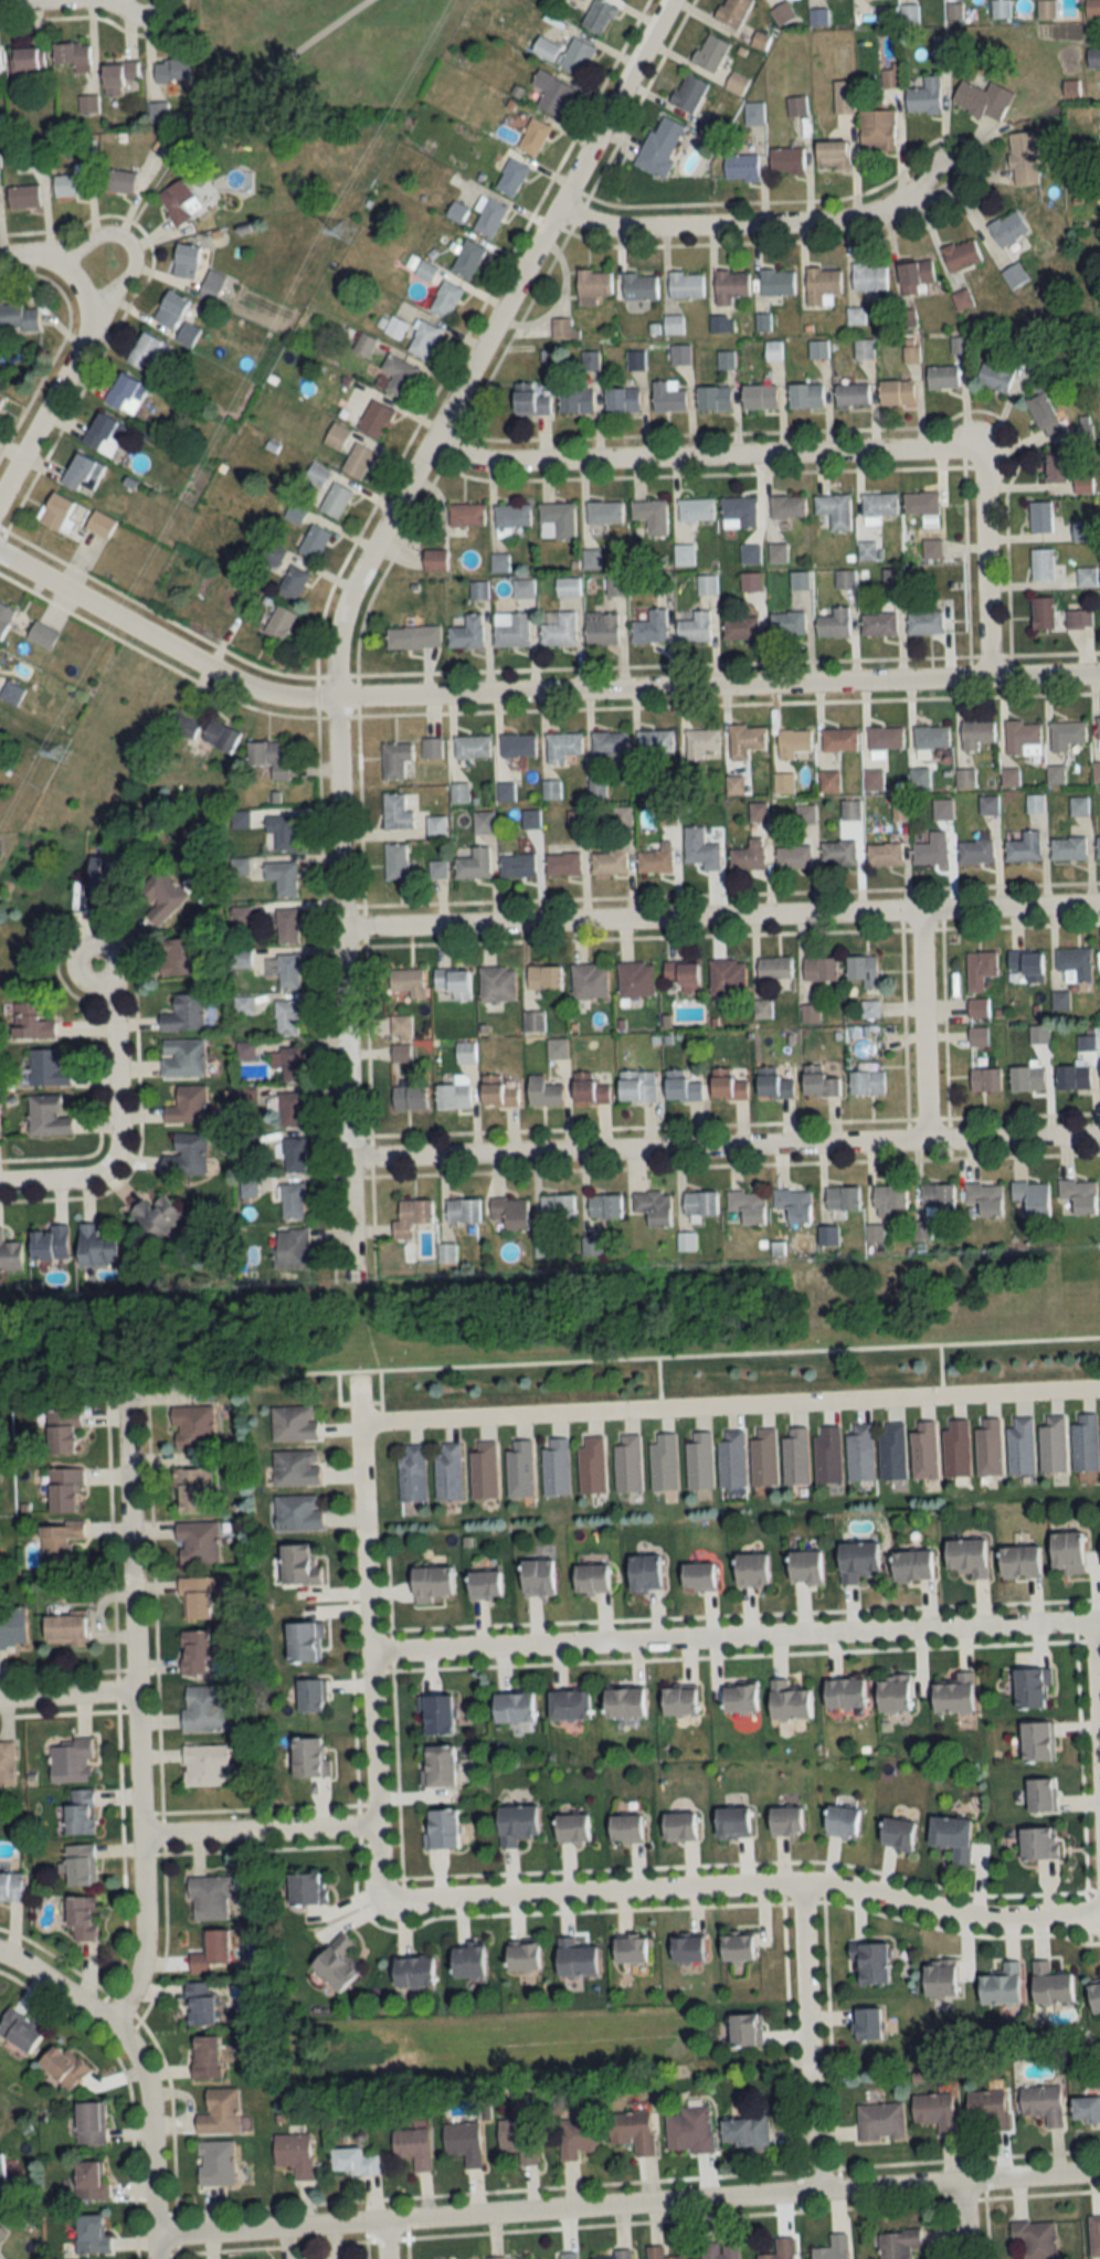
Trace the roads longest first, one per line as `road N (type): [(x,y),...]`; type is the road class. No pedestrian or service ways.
road 1 (residential): [(360,1274),(334,696),(345,598),(673,0)]
road 2 (residential): [(0,556),(239,682),(299,694),(1099,673)]
road 3 (residential): [(1099,2174),(151,2237)]
road 4 (residential): [(345,923),(1099,904)]
road 5 (residential): [(353,1154),(1099,1132)]
road 6 (residential): [(1099,1385),(361,1423)]
road 7 (residential): [(1099,1619),(372,1650)]
road 8 (residential): [(391,1896),(831,1880),(997,1914),(1099,1905)]
road 9 (residential): [(112,2026),(140,1942),(120,1391)]
road 10 (residential): [(438,434),(454,450),(495,462),(982,450)]
road 11 (residential): [(360,1376),(379,1872),(391,1896)]
road 12 (residential): [(563,205),(611,228),(846,224),(891,213),(949,172)]
road 13 (residential): [(815,2189),(800,1881)]
road 14 (residential): [(52,1179),(87,1176),(108,1161),(114,1080),(96,961)]
road 15 (residential): [(152,2258),(139,2081),(112,2026)]
road 16 (residential): [(139,1837),(377,1826)]
road 17 (residential): [(0,486),(80,335),(82,302),(73,279)]
road 18 (residential): [(988,678),(982,450)]
road 19 (residential): [(926,1138),(917,911)]
road 20 (residential): [(83,316),(128,277),(133,244),(105,232),(54,261)]
road 21 (residential): [(1092,1619),(1099,1751)]
road 22 (residential): [(0,1958),(112,2026)]
road 23 (residential): [(0,1698),(130,1691)]

